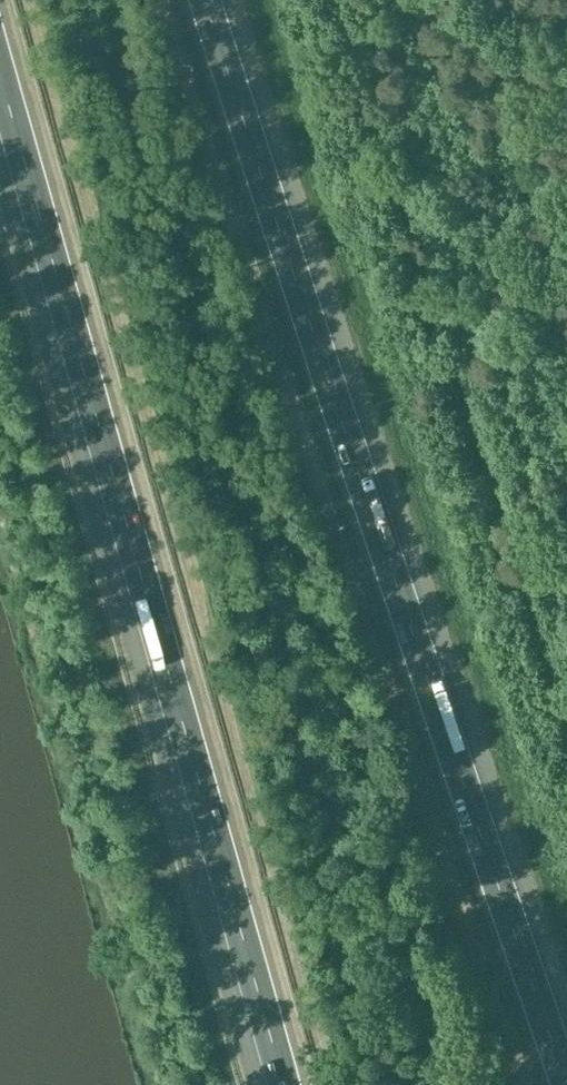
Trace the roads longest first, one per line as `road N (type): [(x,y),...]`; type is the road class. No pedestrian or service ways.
road 1 (motorway): [(566,1079),(206,0)]
road 2 (motorway): [(0,73),(285,1084)]

